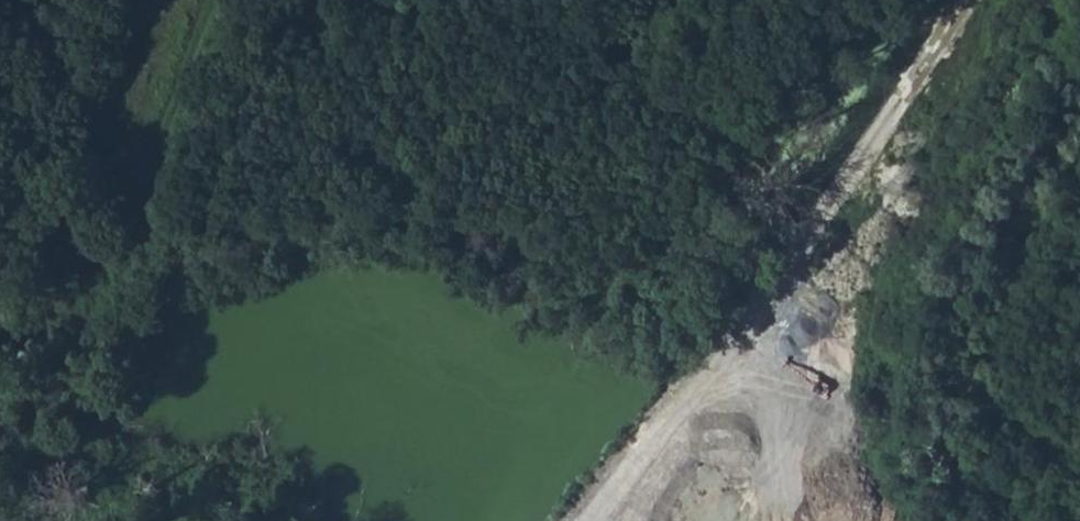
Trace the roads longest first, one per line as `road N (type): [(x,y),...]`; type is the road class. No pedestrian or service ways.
road 1 (track): [(947,0),(854,160),(594,520)]

